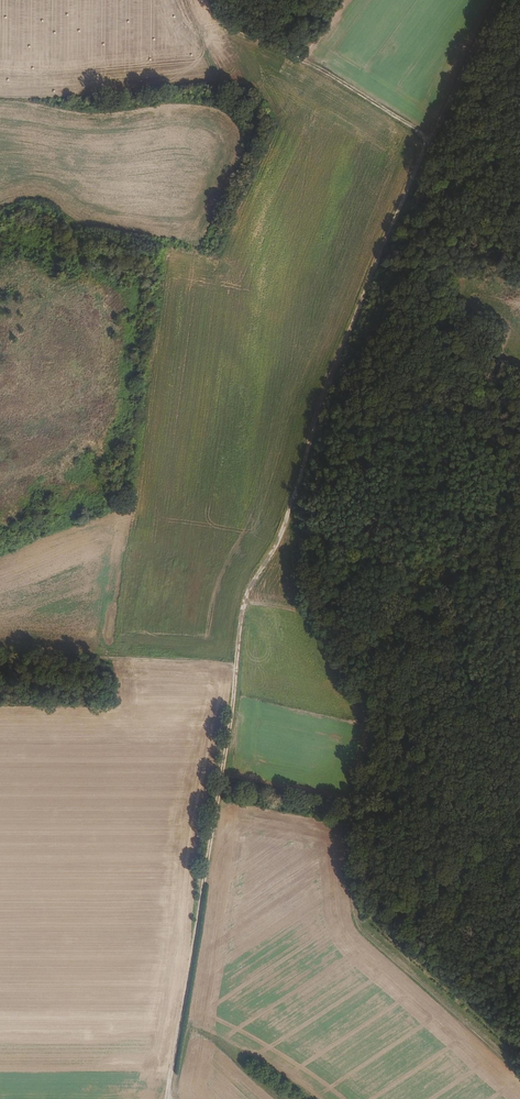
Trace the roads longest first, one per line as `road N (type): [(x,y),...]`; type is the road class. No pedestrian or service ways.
road 1 (track): [(247,603),(296,608),(370,727),(353,764),(346,864),(365,935),(519,1071)]
road 2 (track): [(434,141),(249,594),(244,669)]
road 3 (track): [(244,669),(173,1098)]
road 4 (track): [(213,0),(222,20),(434,141)]
road 5 (track): [(0,648),(244,669)]
road 6 (track): [(0,282),(161,297)]
road 7 (track): [(488,0),(434,141)]

